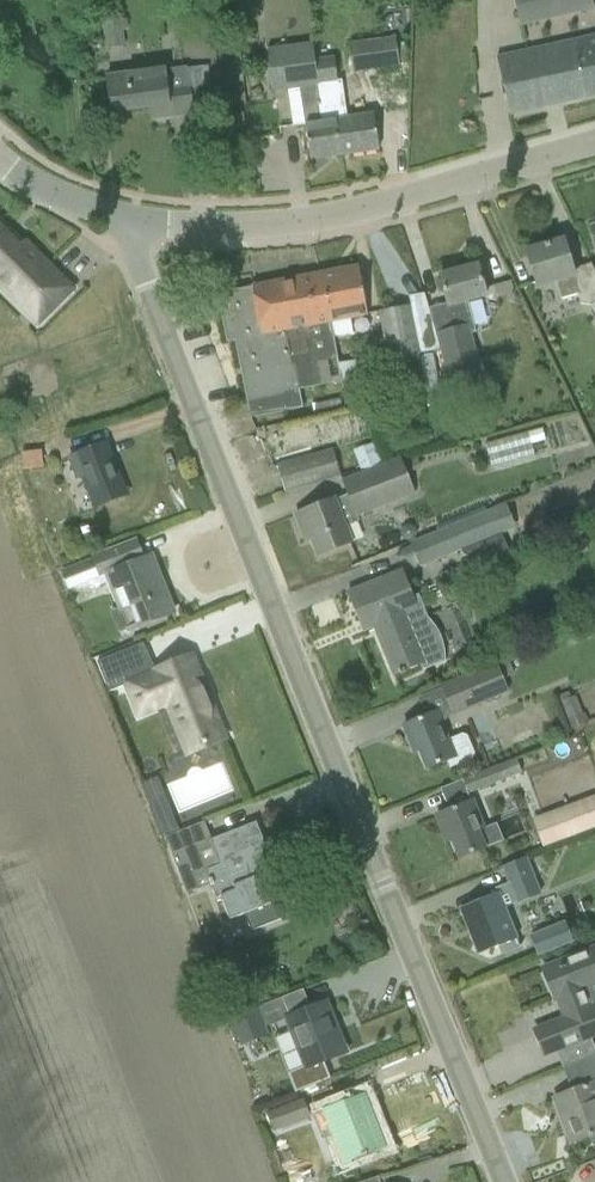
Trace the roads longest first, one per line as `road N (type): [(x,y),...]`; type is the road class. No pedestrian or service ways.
road 1 (unclassified): [(504,1181),(133,254),(133,224)]
road 2 (tertiary): [(133,224),(251,228),(327,217),(594,143)]
road 3 (tertiary): [(133,224),(24,182),(0,162)]

